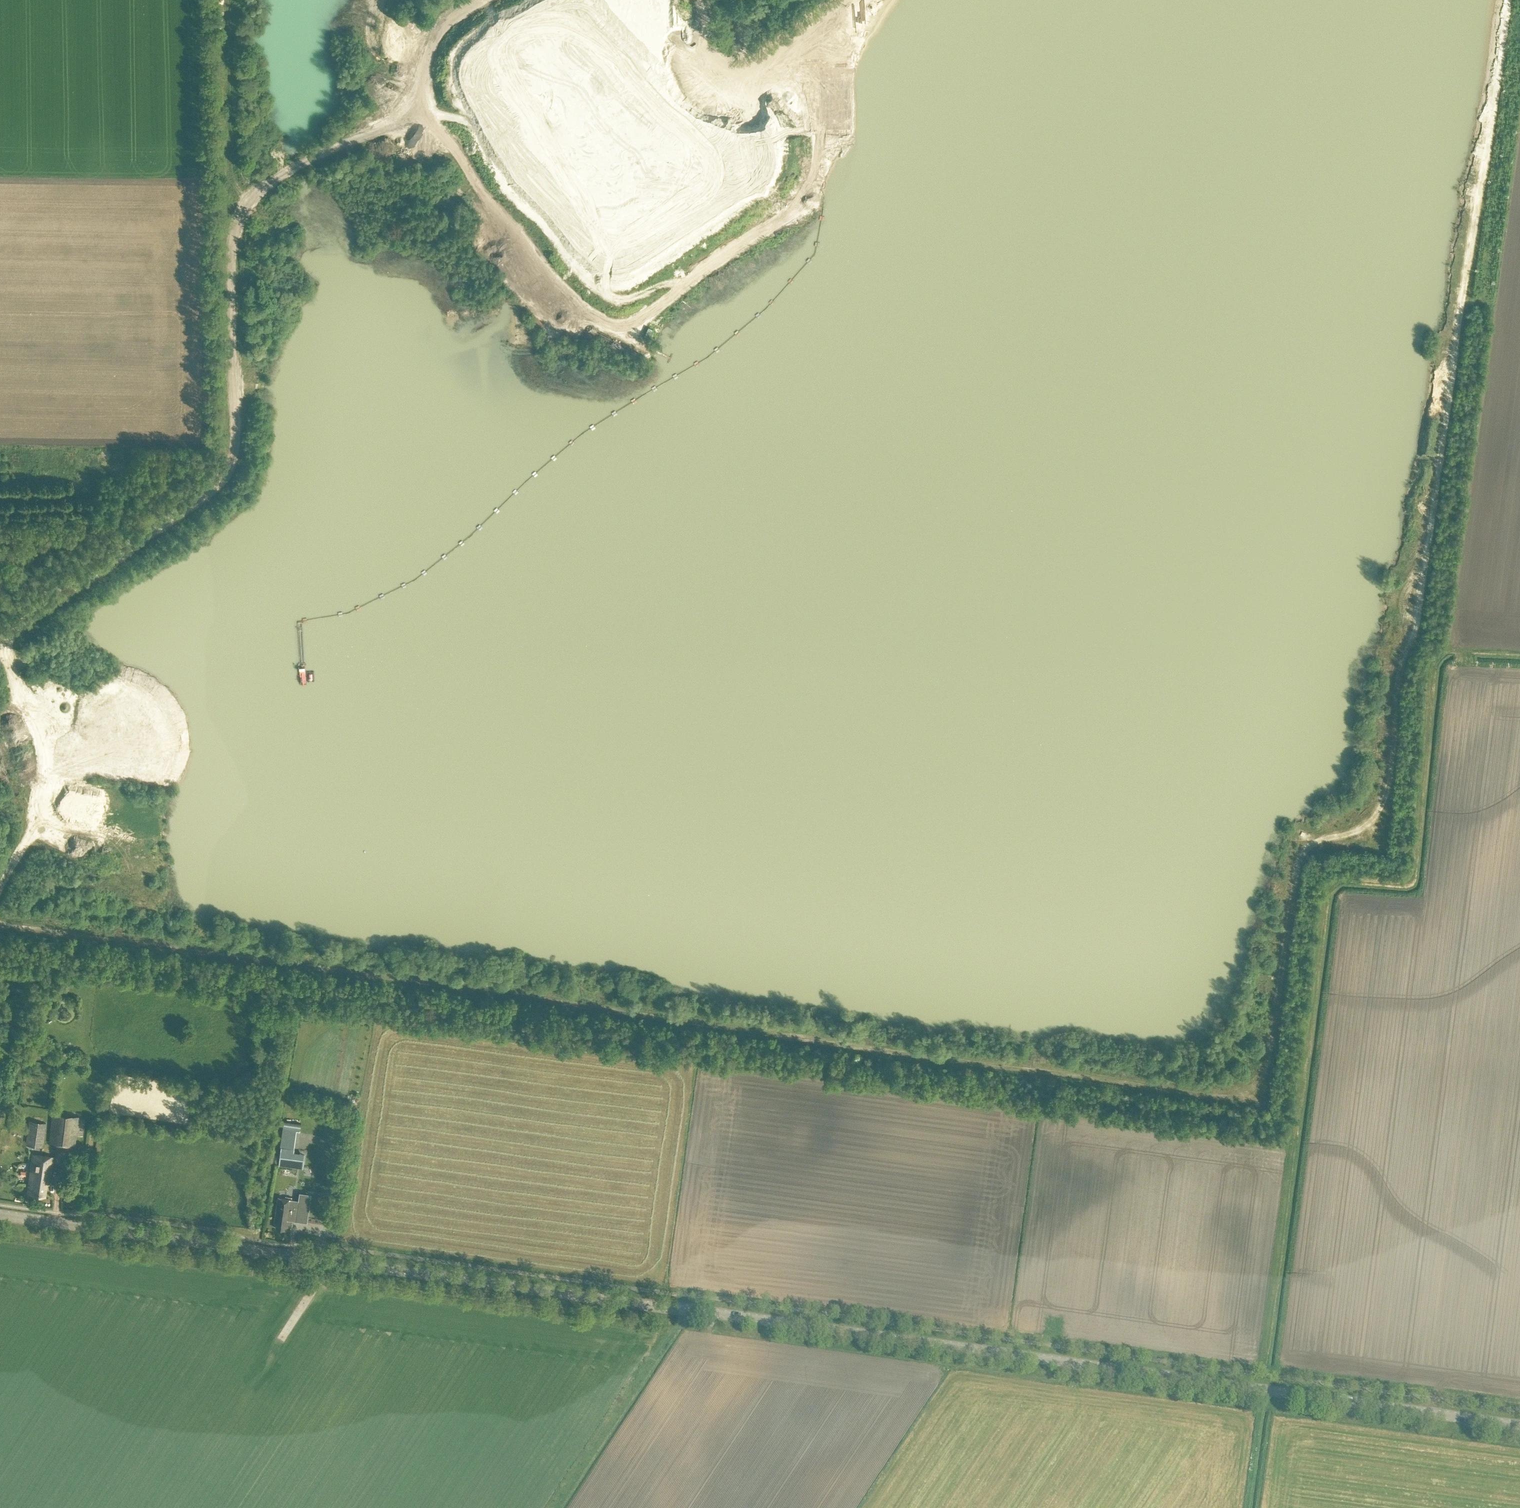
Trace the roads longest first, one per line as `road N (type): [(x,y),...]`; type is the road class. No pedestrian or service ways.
road 1 (tertiary): [(1519,1427),(0,1214)]
road 2 (track): [(768,50),(806,99),(814,123),(818,149),(801,194),(624,324),(603,323),(564,292),(416,97)]
road 3 (track): [(243,205),(234,180),(230,0)]

